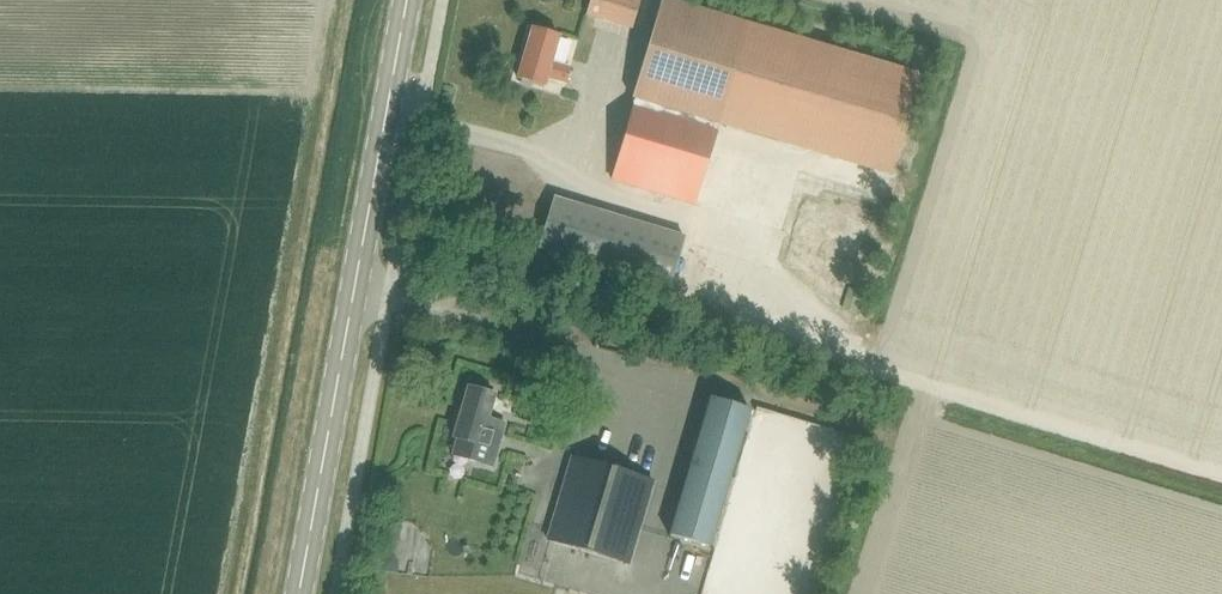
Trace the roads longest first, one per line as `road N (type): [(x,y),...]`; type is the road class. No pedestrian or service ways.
road 1 (secondary): [(298,593),(406,0)]

